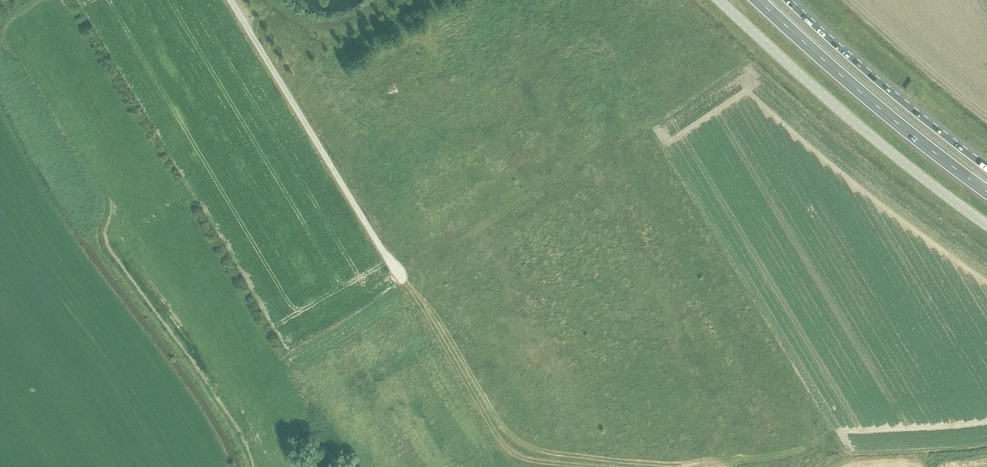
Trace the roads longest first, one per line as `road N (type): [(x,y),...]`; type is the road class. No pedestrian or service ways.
road 1 (unclassified): [(719,0),(841,111),(986,225)]
road 2 (trunk): [(758,0),(986,191)]
road 3 (trunk): [(986,167),(787,0)]

